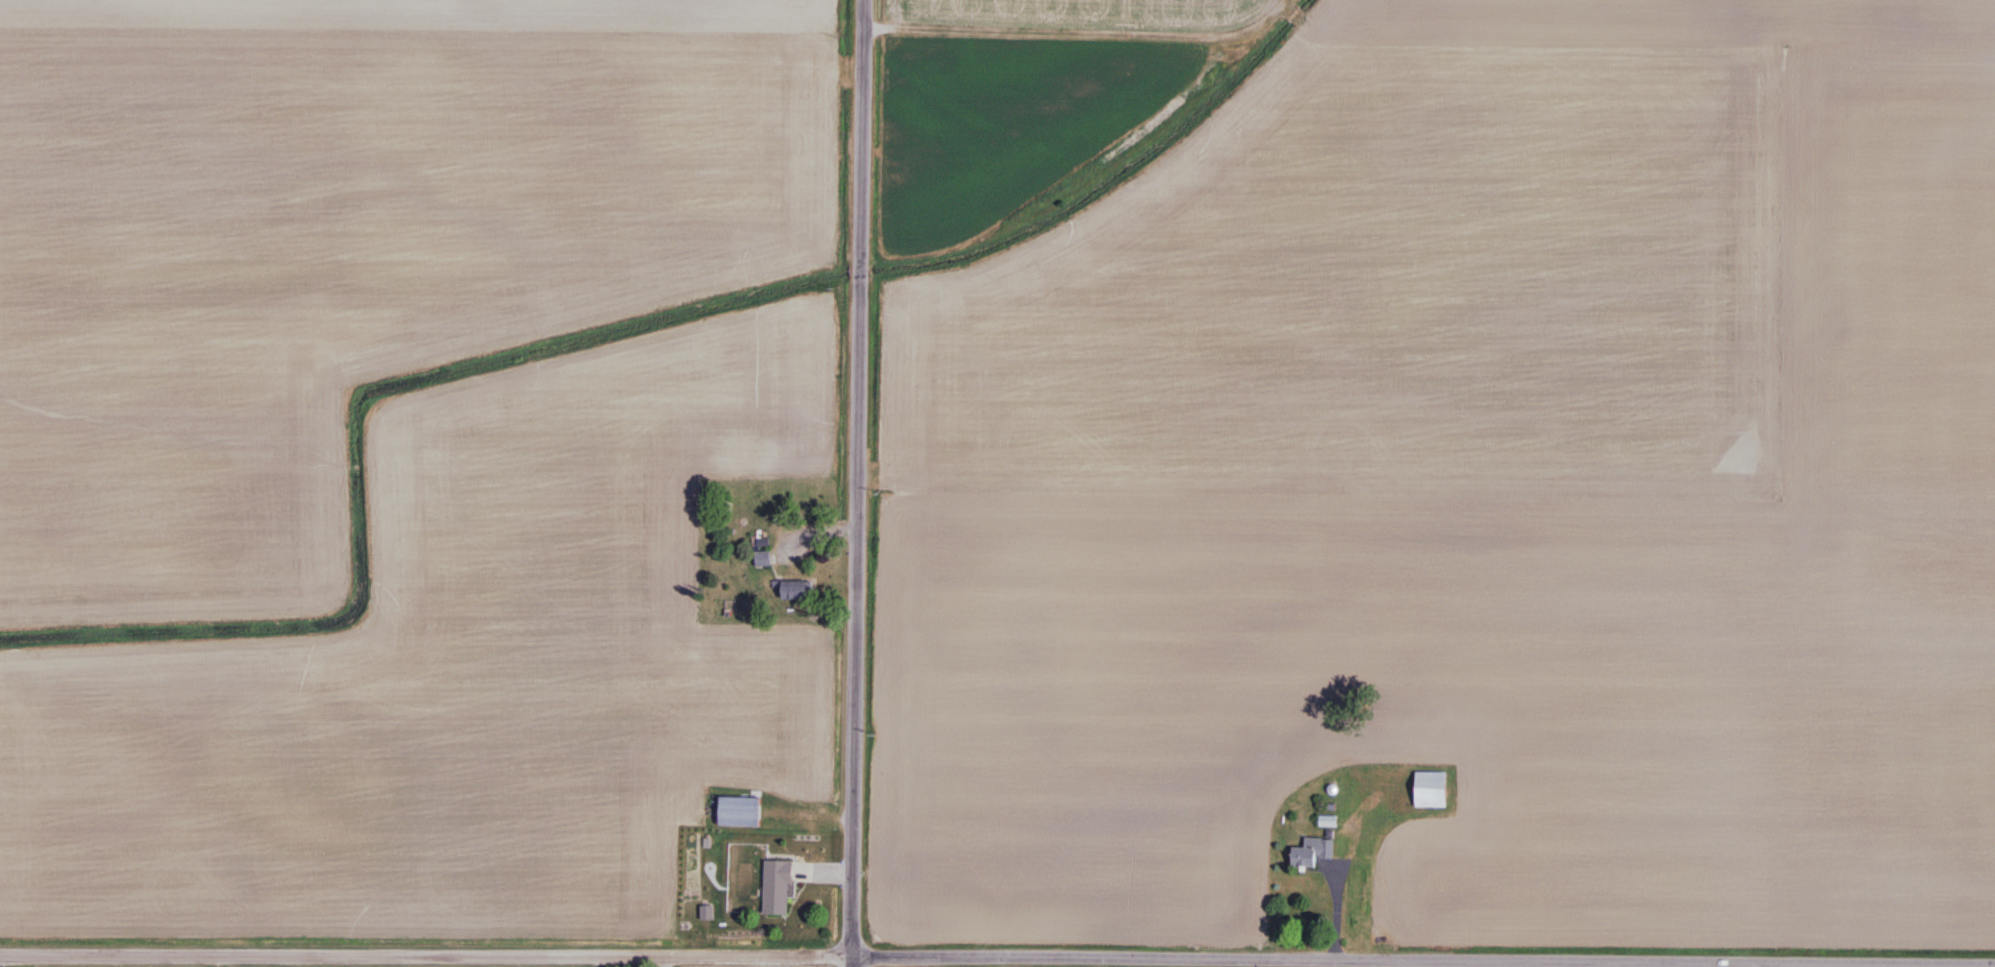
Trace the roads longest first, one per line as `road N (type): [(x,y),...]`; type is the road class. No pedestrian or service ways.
road 1 (residential): [(1994,961),(856,957)]
road 2 (residential): [(856,957),(863,0)]
road 3 (residential): [(856,957),(0,956)]

